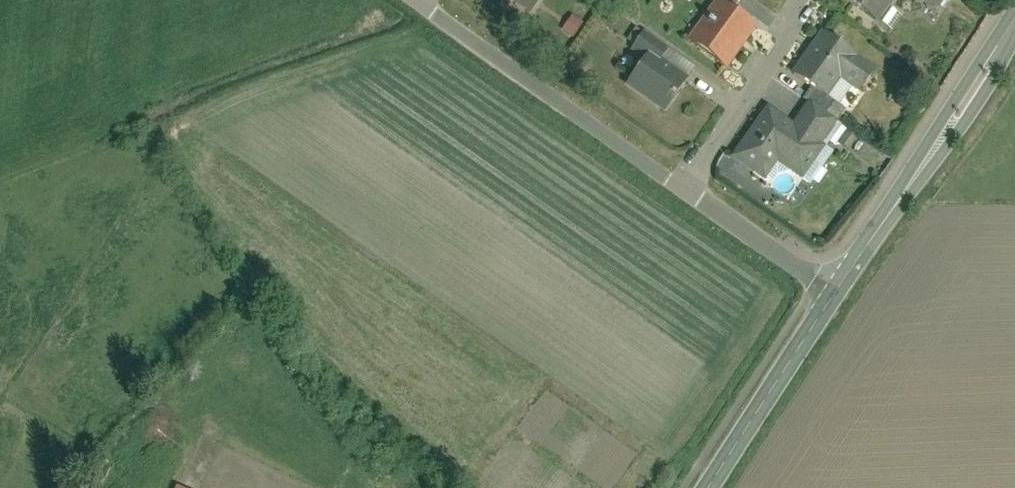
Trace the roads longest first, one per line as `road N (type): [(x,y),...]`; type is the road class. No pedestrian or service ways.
road 1 (residential): [(682,189),(415,1)]
road 2 (tertiary): [(1014,16),(861,247)]
road 3 (tertiary): [(861,247),(942,155),(1014,31)]
road 4 (tertiary): [(712,487),(832,292)]
road 5 (residential): [(682,189),(806,0)]
road 6 (residential): [(832,292),(682,189)]

